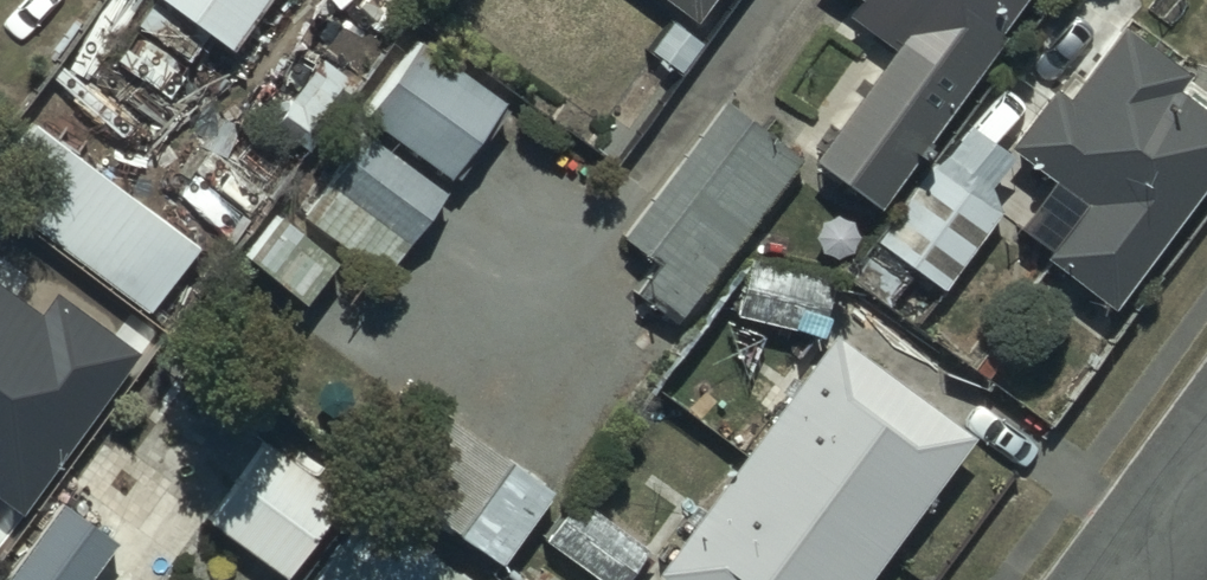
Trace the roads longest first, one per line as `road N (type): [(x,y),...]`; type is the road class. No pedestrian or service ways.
road 1 (residential): [(1206,471),(1126,579)]

